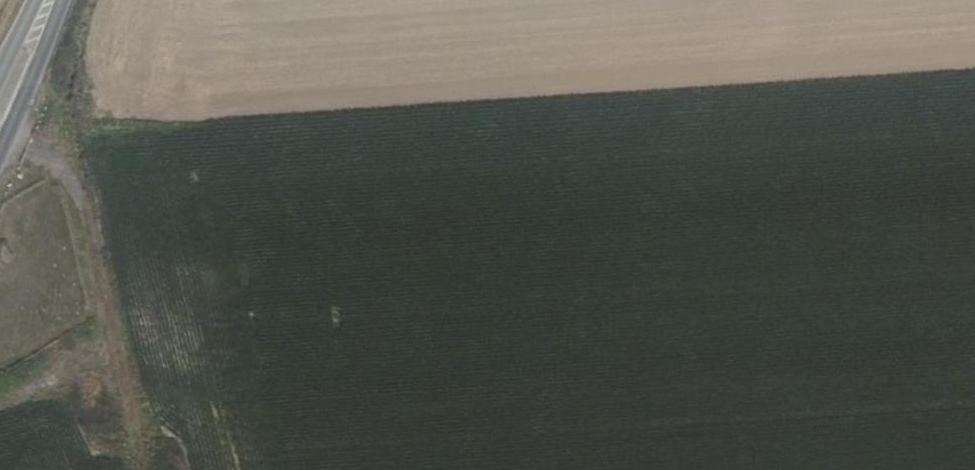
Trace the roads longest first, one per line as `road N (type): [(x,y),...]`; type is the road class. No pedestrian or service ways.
road 1 (track): [(6,139),(61,165),(114,278),(153,469)]
road 2 (secondary): [(0,153),(62,0)]

